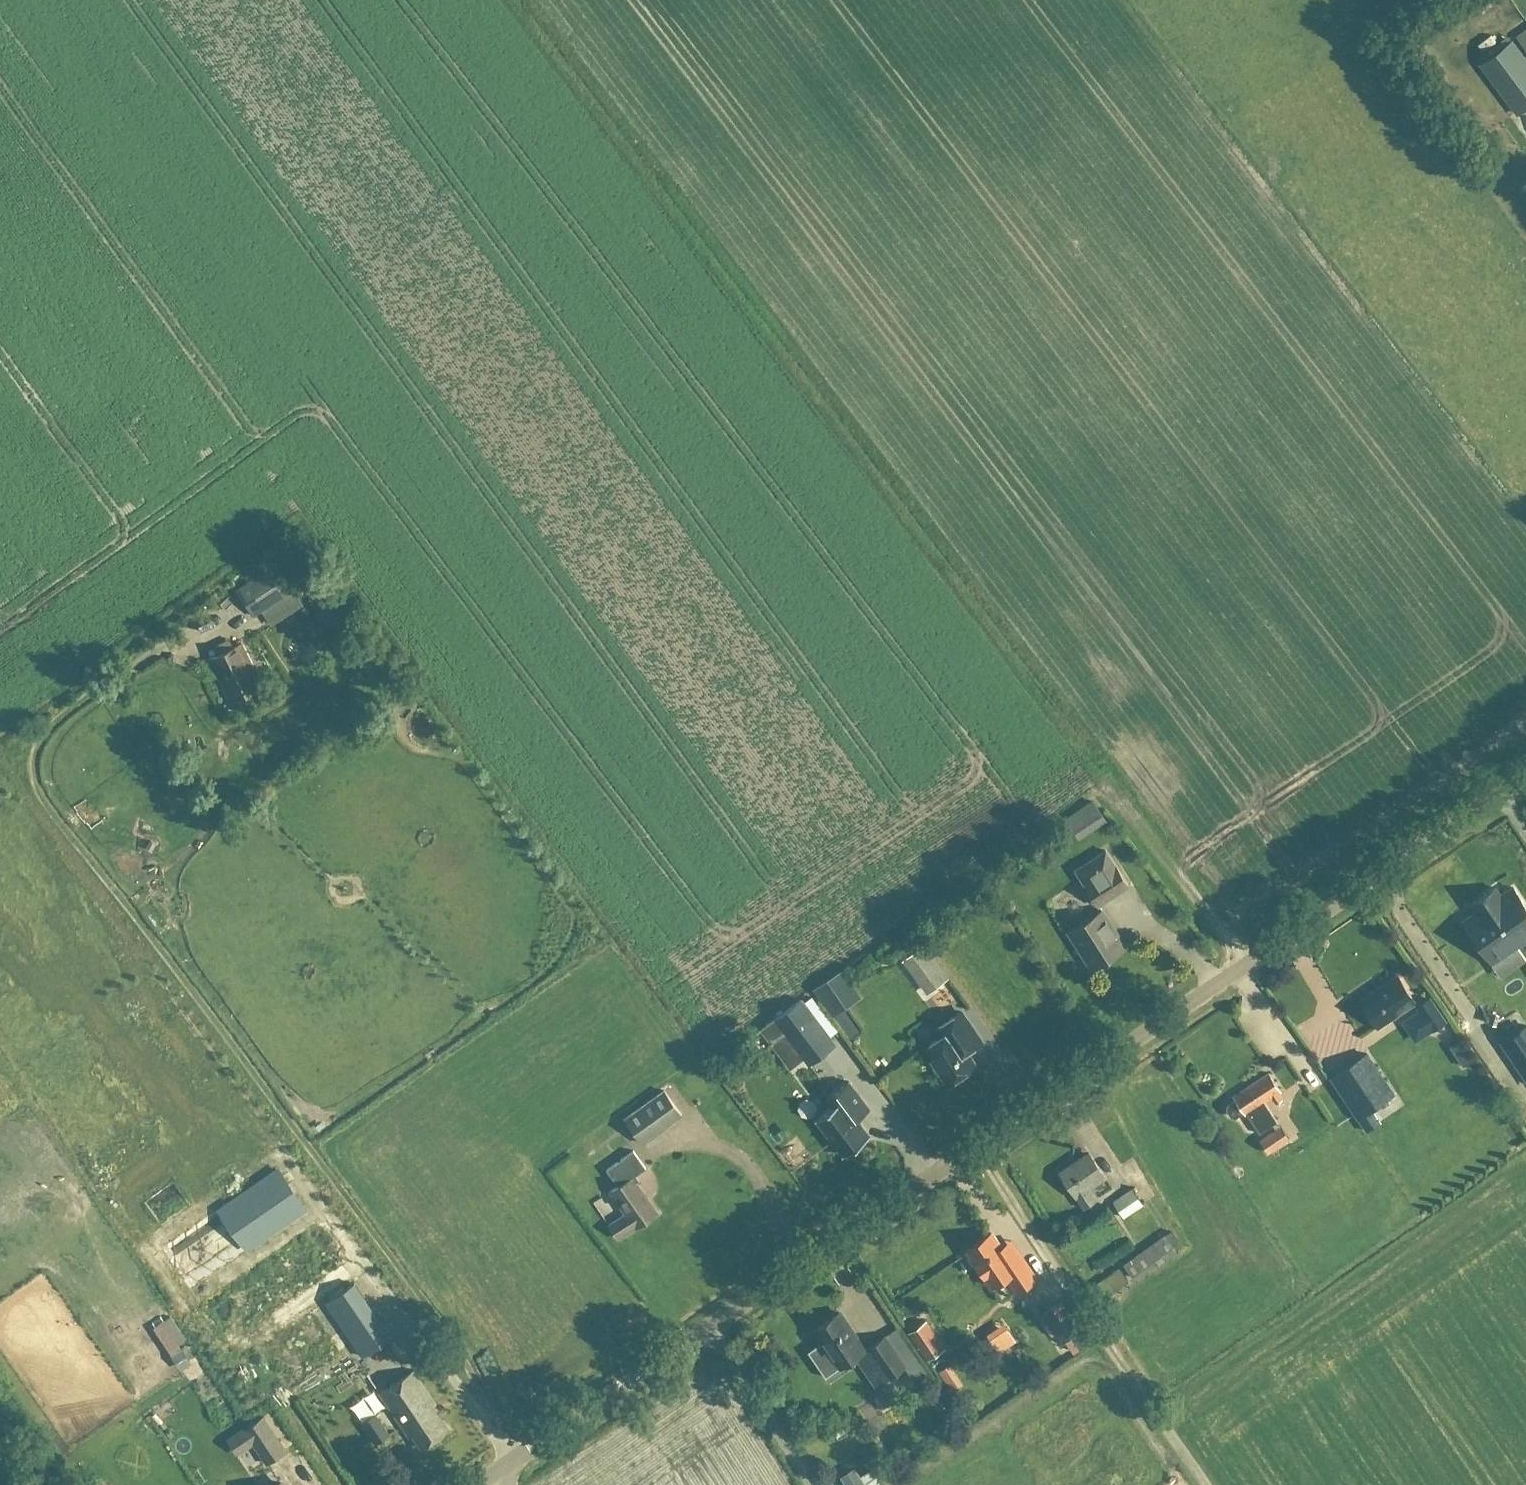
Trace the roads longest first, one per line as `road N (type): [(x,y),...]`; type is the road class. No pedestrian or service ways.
road 1 (tertiary): [(491,1484),(1525,781)]

